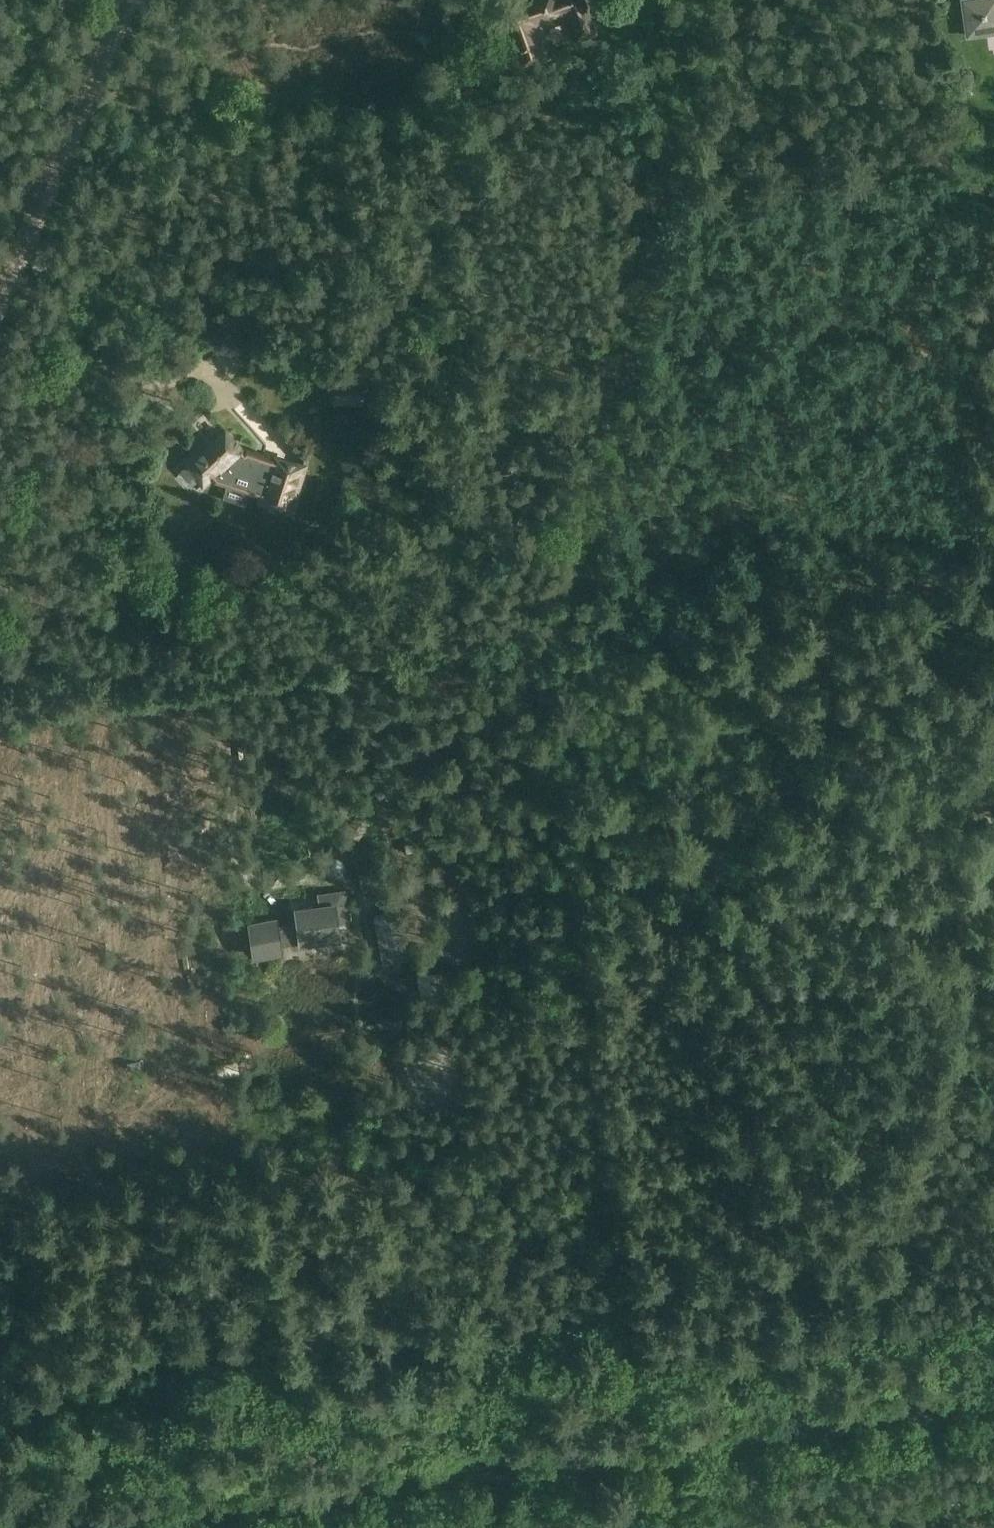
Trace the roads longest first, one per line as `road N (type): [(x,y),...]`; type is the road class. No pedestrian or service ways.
road 1 (primary): [(40,1527),(993,1397)]
road 2 (track): [(0,290),(125,0)]

